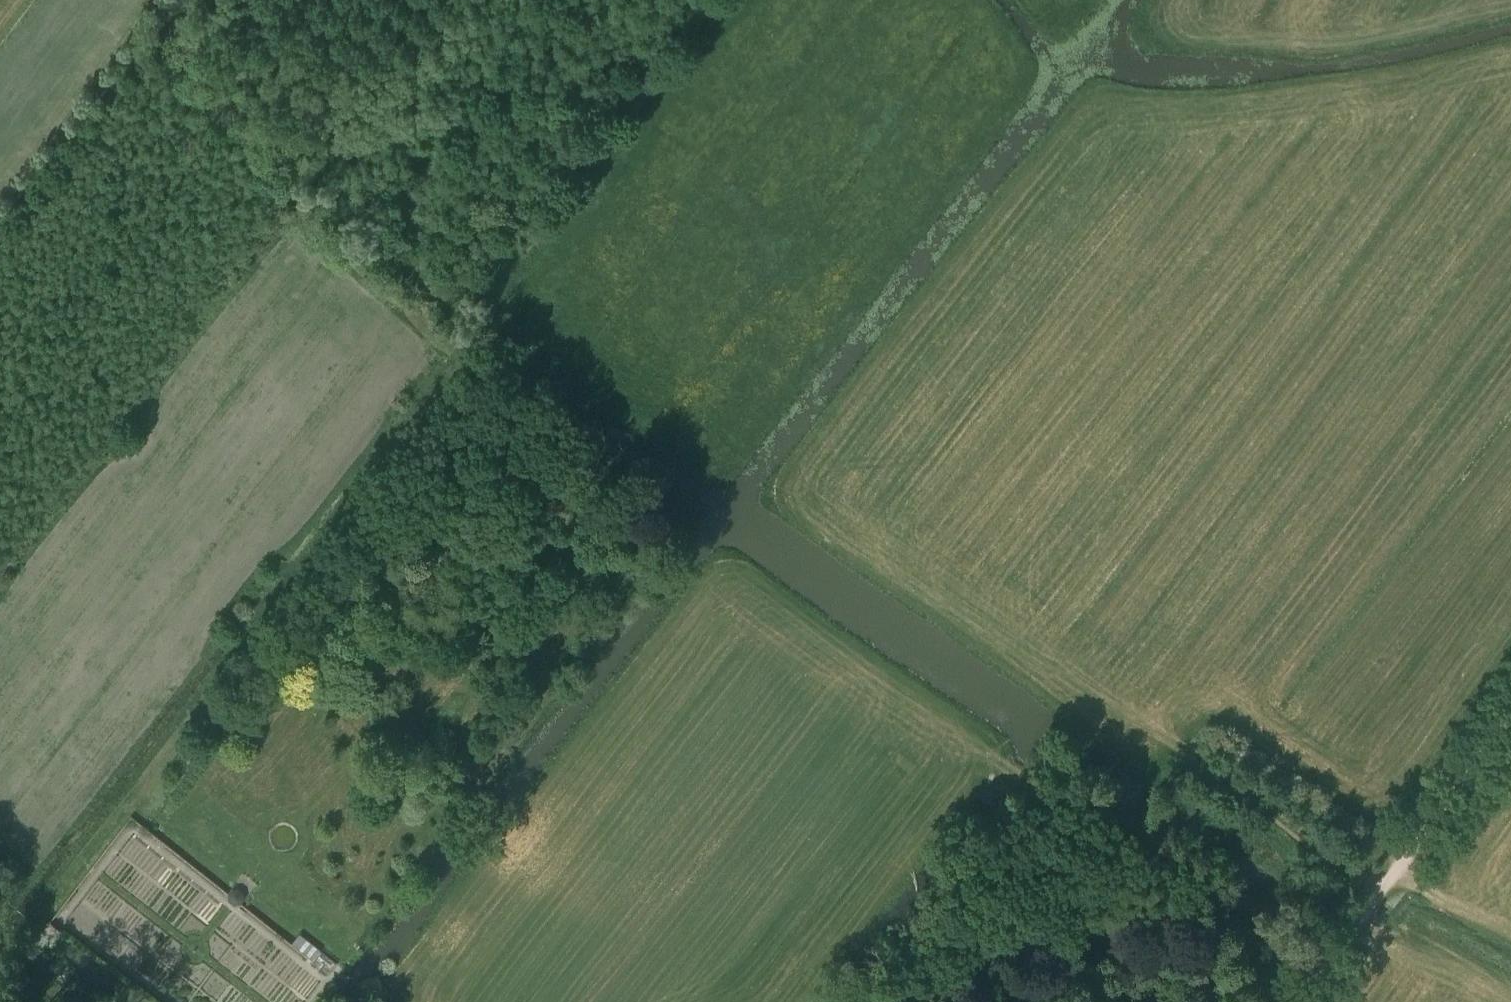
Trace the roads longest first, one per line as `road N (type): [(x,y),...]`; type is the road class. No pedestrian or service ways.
road 1 (track): [(21,1001),(21,964),(34,922),(465,363),(296,210),(287,189),(299,150),(163,34)]
road 2 (track): [(1510,709),(1298,1001)]
road 3 (track): [(0,246),(189,0)]
road 4 (track): [(1380,891),(1175,742)]

